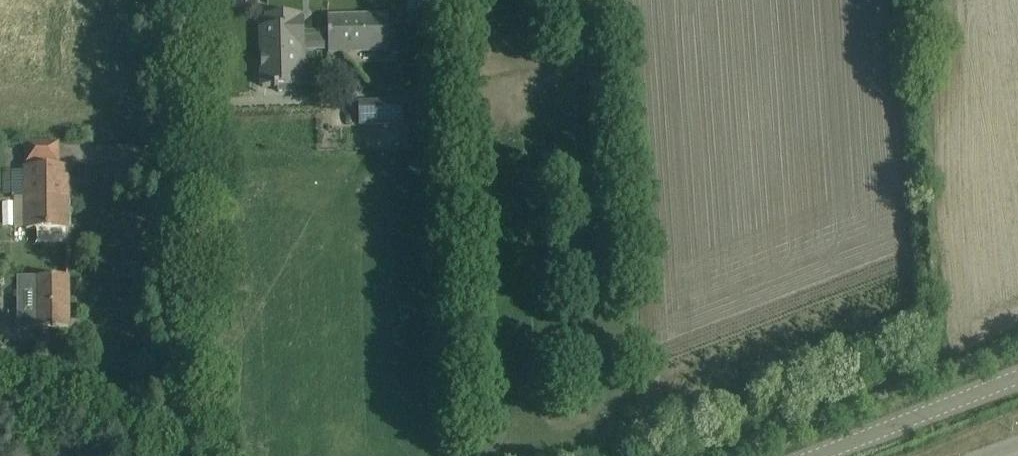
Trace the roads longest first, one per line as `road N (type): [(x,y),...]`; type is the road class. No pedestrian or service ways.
road 1 (unclassified): [(206,455),(198,0)]
road 2 (unclassified): [(823,455),(1017,380)]

